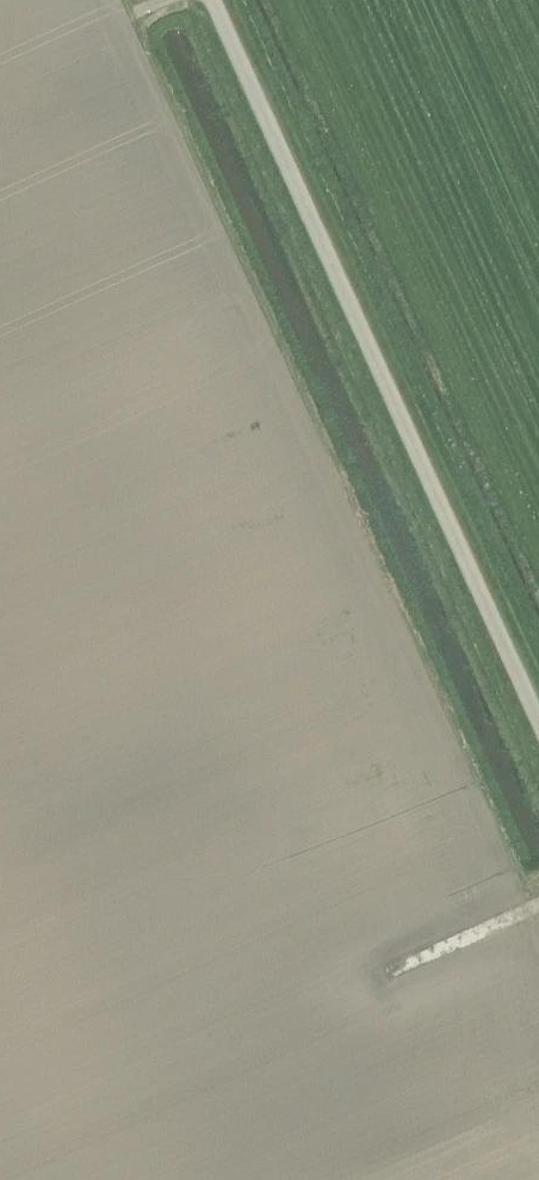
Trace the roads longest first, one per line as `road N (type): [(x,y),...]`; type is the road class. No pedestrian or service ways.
road 1 (unclassified): [(538,733),(207,0)]

